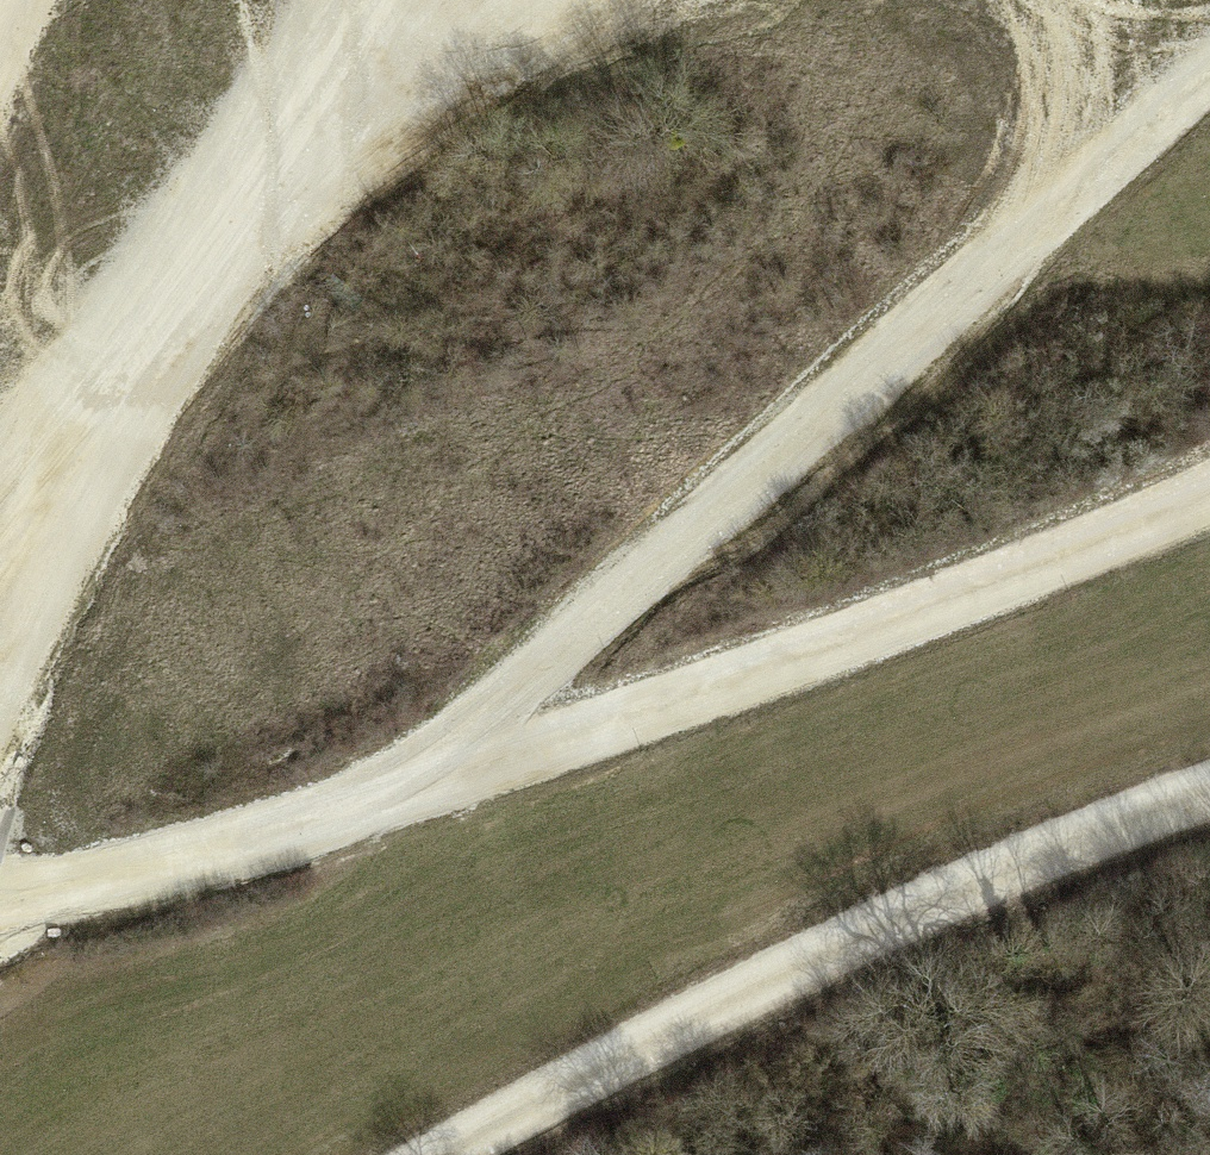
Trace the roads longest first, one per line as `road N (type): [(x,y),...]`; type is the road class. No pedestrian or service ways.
road 1 (track): [(1102,156),(896,352),(505,689),(477,774),(0,926)]
road 2 (track): [(447,1154),(647,1041),(1007,867),(1209,796)]
road 3 (track): [(477,774),(942,607),(1209,492)]
road 4 (track): [(482,0),(350,89),(0,489)]
road 5 (track): [(1044,0),(1102,156),(1209,65)]
road 6 (track): [(88,395),(0,627)]
road 7 (track): [(567,0),(350,89)]

